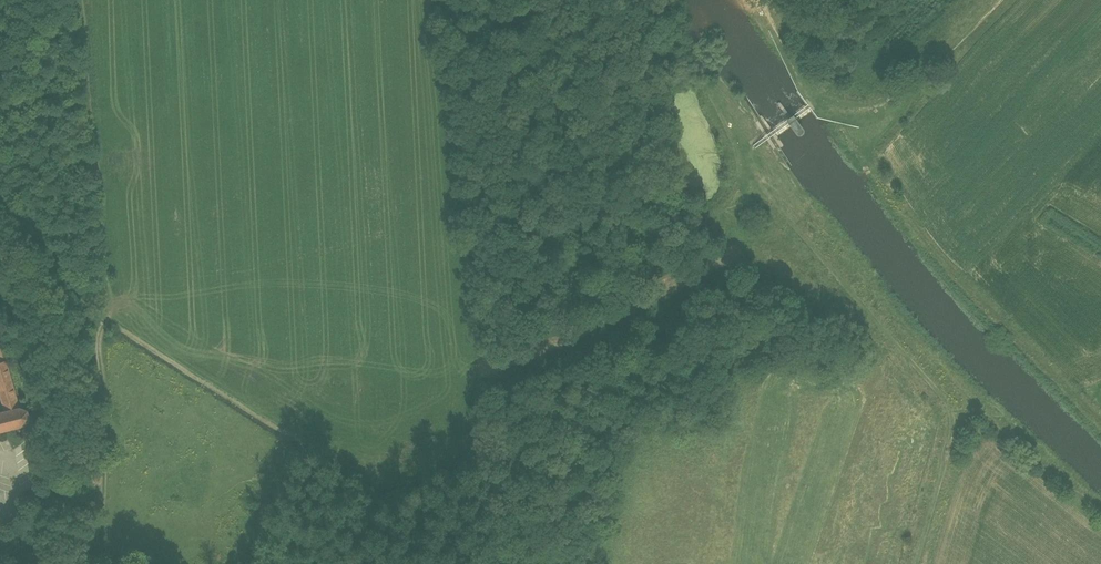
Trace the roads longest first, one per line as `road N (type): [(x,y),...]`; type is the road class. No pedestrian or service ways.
road 1 (track): [(746,162),(945,402),(948,446),(913,563)]
road 2 (track): [(990,0),(889,101),(862,108),(826,86)]

